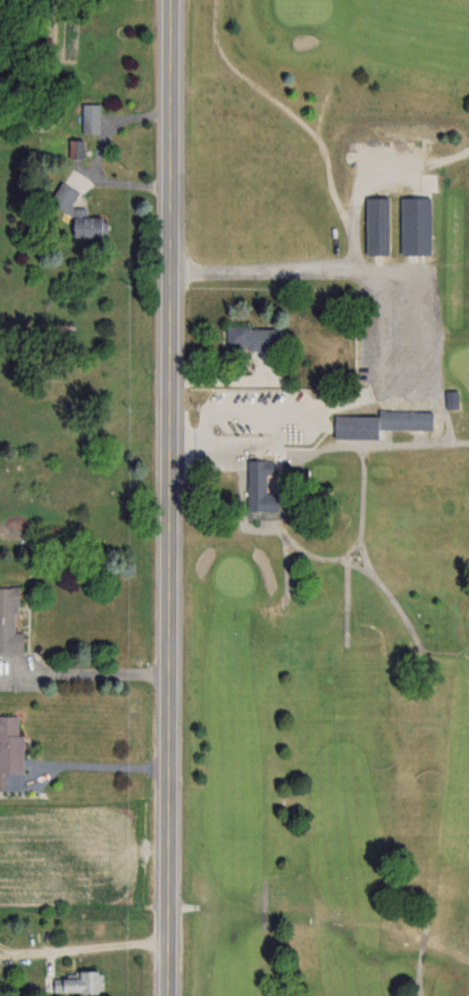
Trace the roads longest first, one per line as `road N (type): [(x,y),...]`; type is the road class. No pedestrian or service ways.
road 1 (primary): [(170,995),(172,0)]

